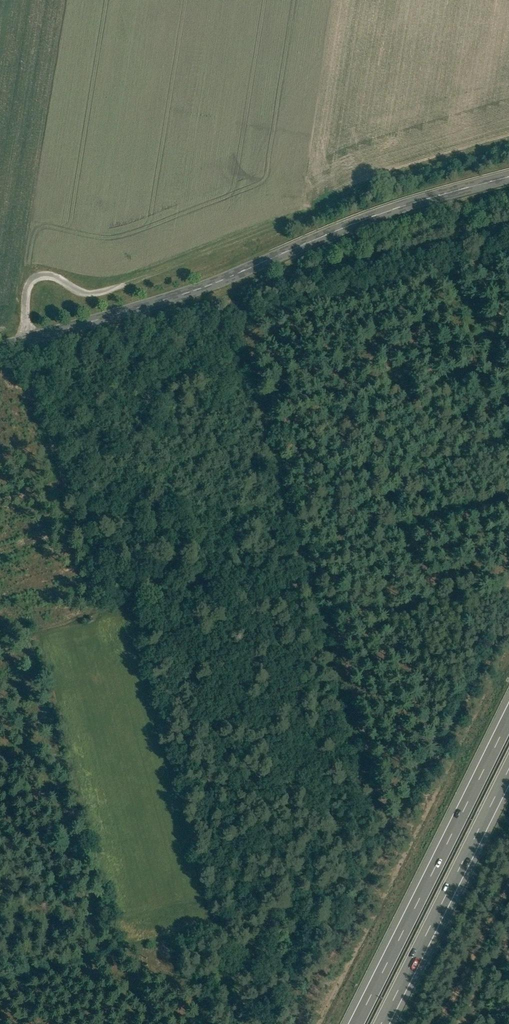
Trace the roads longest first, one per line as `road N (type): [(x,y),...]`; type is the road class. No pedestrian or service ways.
road 1 (track): [(72,478),(28,339),(36,277),(110,290),(400,176),(508,143)]
road 2 (tertiary): [(508,179),(380,215),(120,313),(0,346)]
road 3 (motorway): [(508,718),(357,1023)]
road 4 (motorway): [(382,1023),(508,769)]

